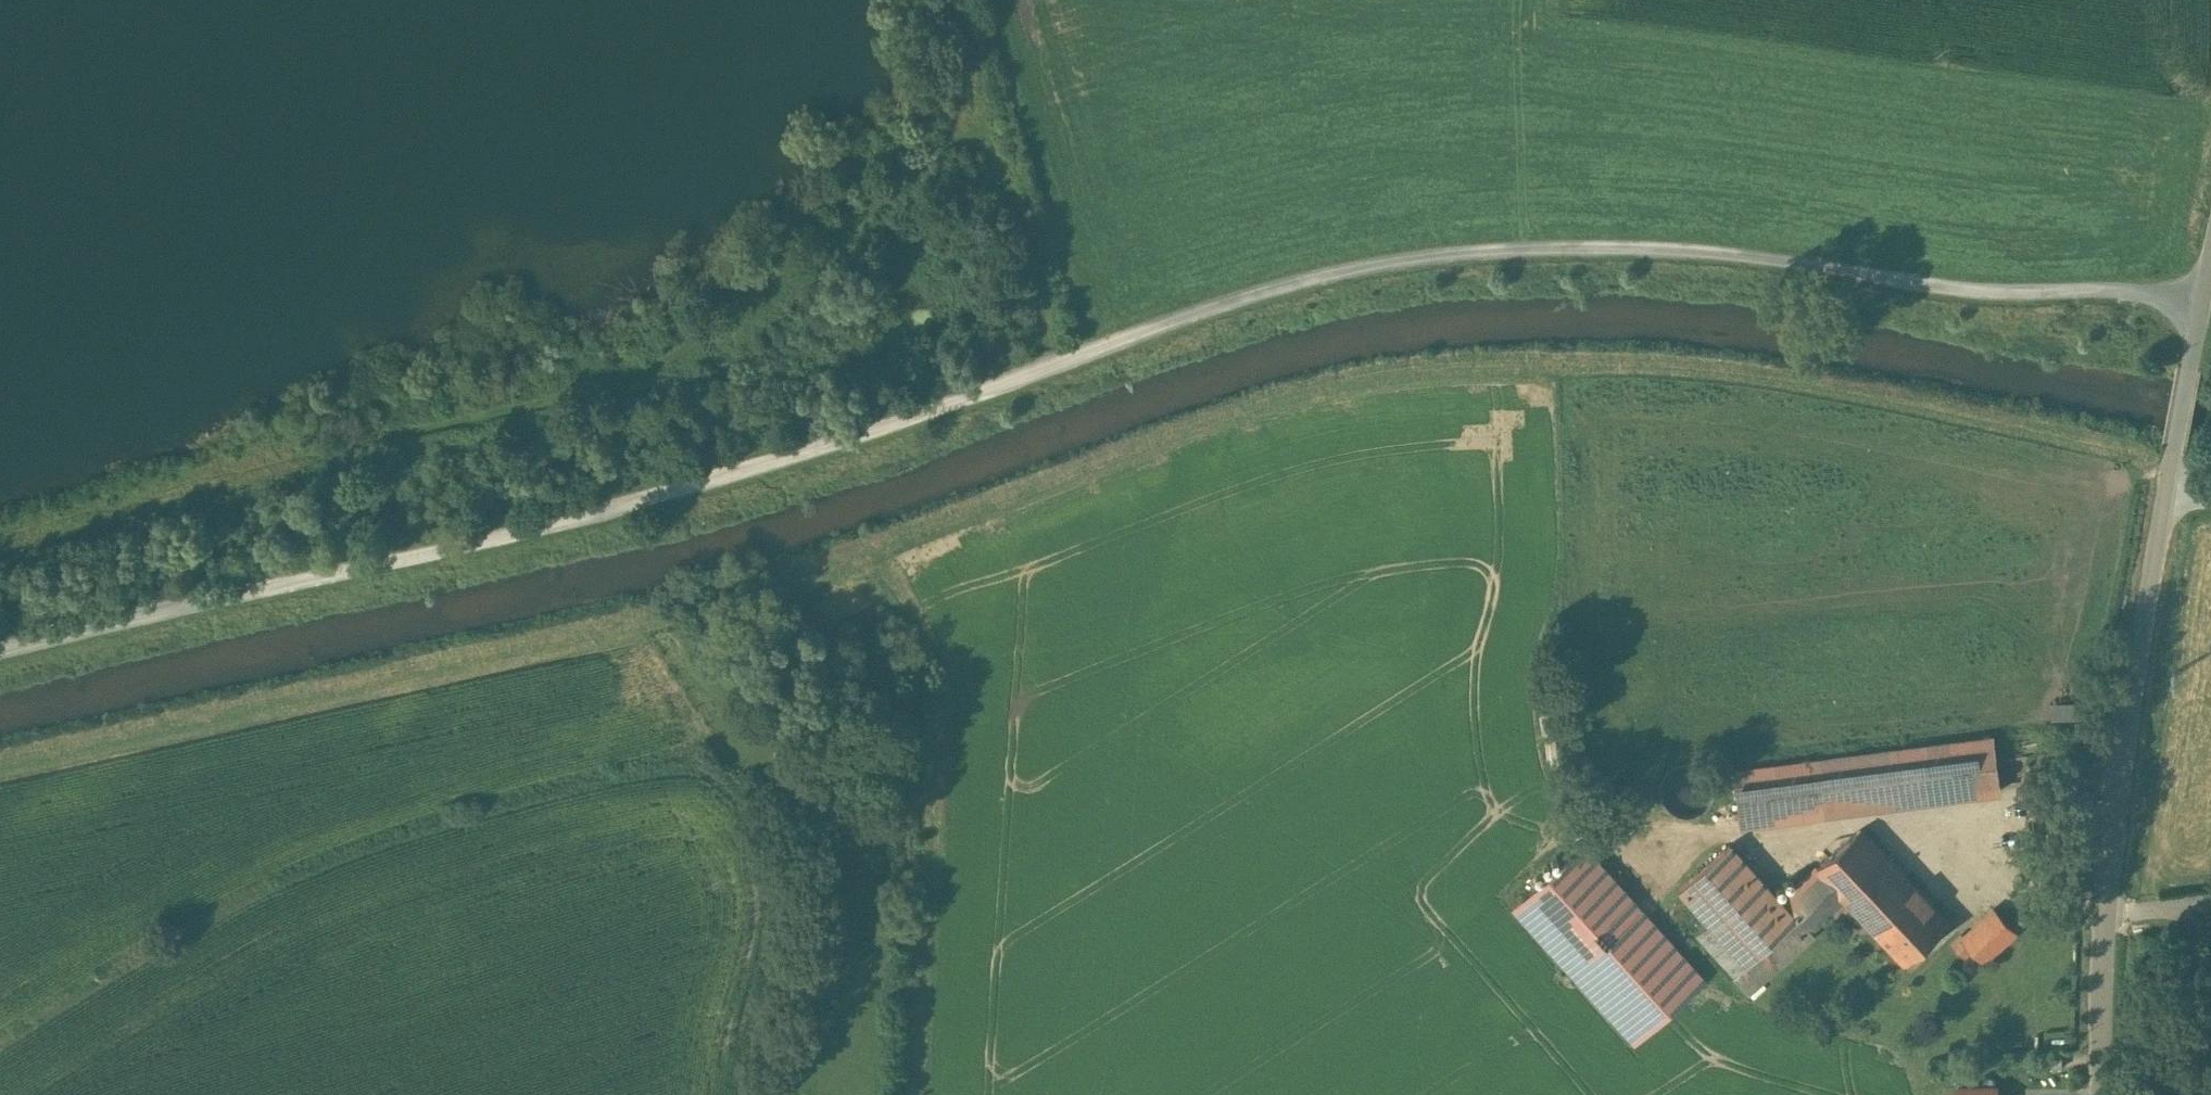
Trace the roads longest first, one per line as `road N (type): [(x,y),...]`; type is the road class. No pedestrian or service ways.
road 1 (track): [(2201,300),(2123,285),(1991,293),(1660,248),(1489,251),(1321,272),(777,459),(589,512),(0,648)]
road 2 (unclassified): [(2169,490),(2105,911),(2104,1094)]
road 3 (unclassified): [(2210,249),(2169,490)]

